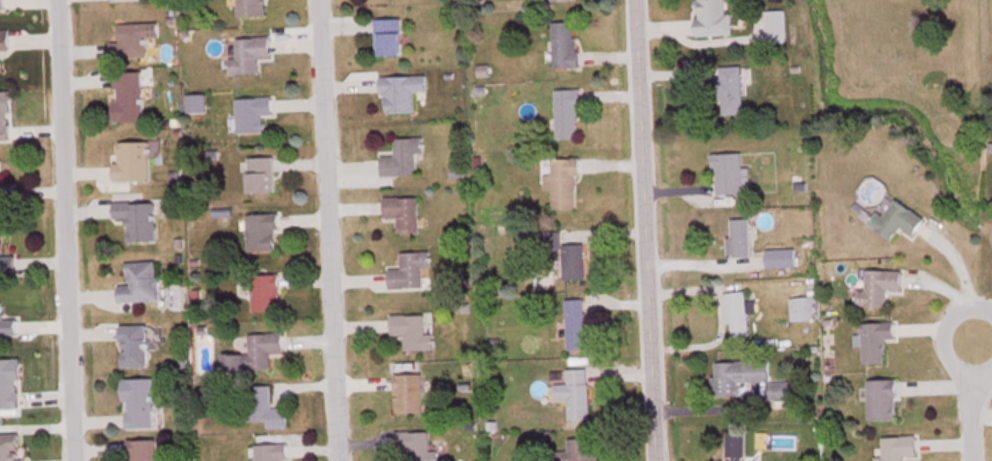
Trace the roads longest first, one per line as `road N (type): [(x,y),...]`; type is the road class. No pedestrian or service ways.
road 1 (residential): [(655,460),(634,0)]
road 2 (residential): [(335,460),(316,0)]
road 3 (residential): [(70,460),(54,0)]
road 4 (residential): [(971,460),(974,334)]

